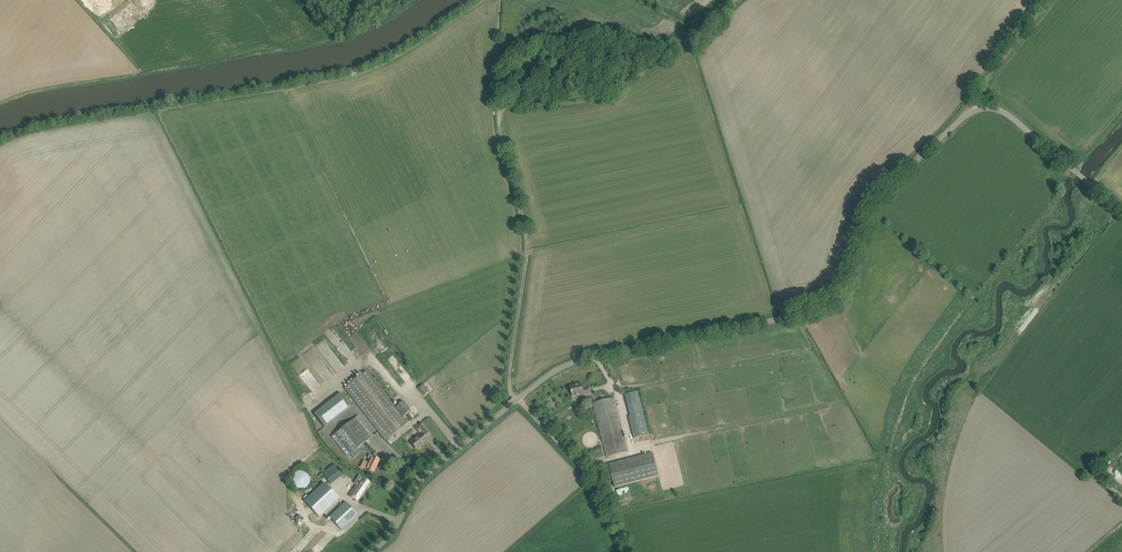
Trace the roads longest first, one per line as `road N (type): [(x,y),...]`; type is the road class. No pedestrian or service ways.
road 1 (unclassified): [(371,551),(425,476),(555,371),(829,302),(844,285),(872,203),(968,114),(999,110)]
road 2 (track): [(736,0),(665,58),(601,95),(498,114),(527,240),(509,373),(518,399)]
road 3 (track): [(627,551),(591,476),(518,399)]
road 4 (unclassified): [(1121,210),(999,110)]

